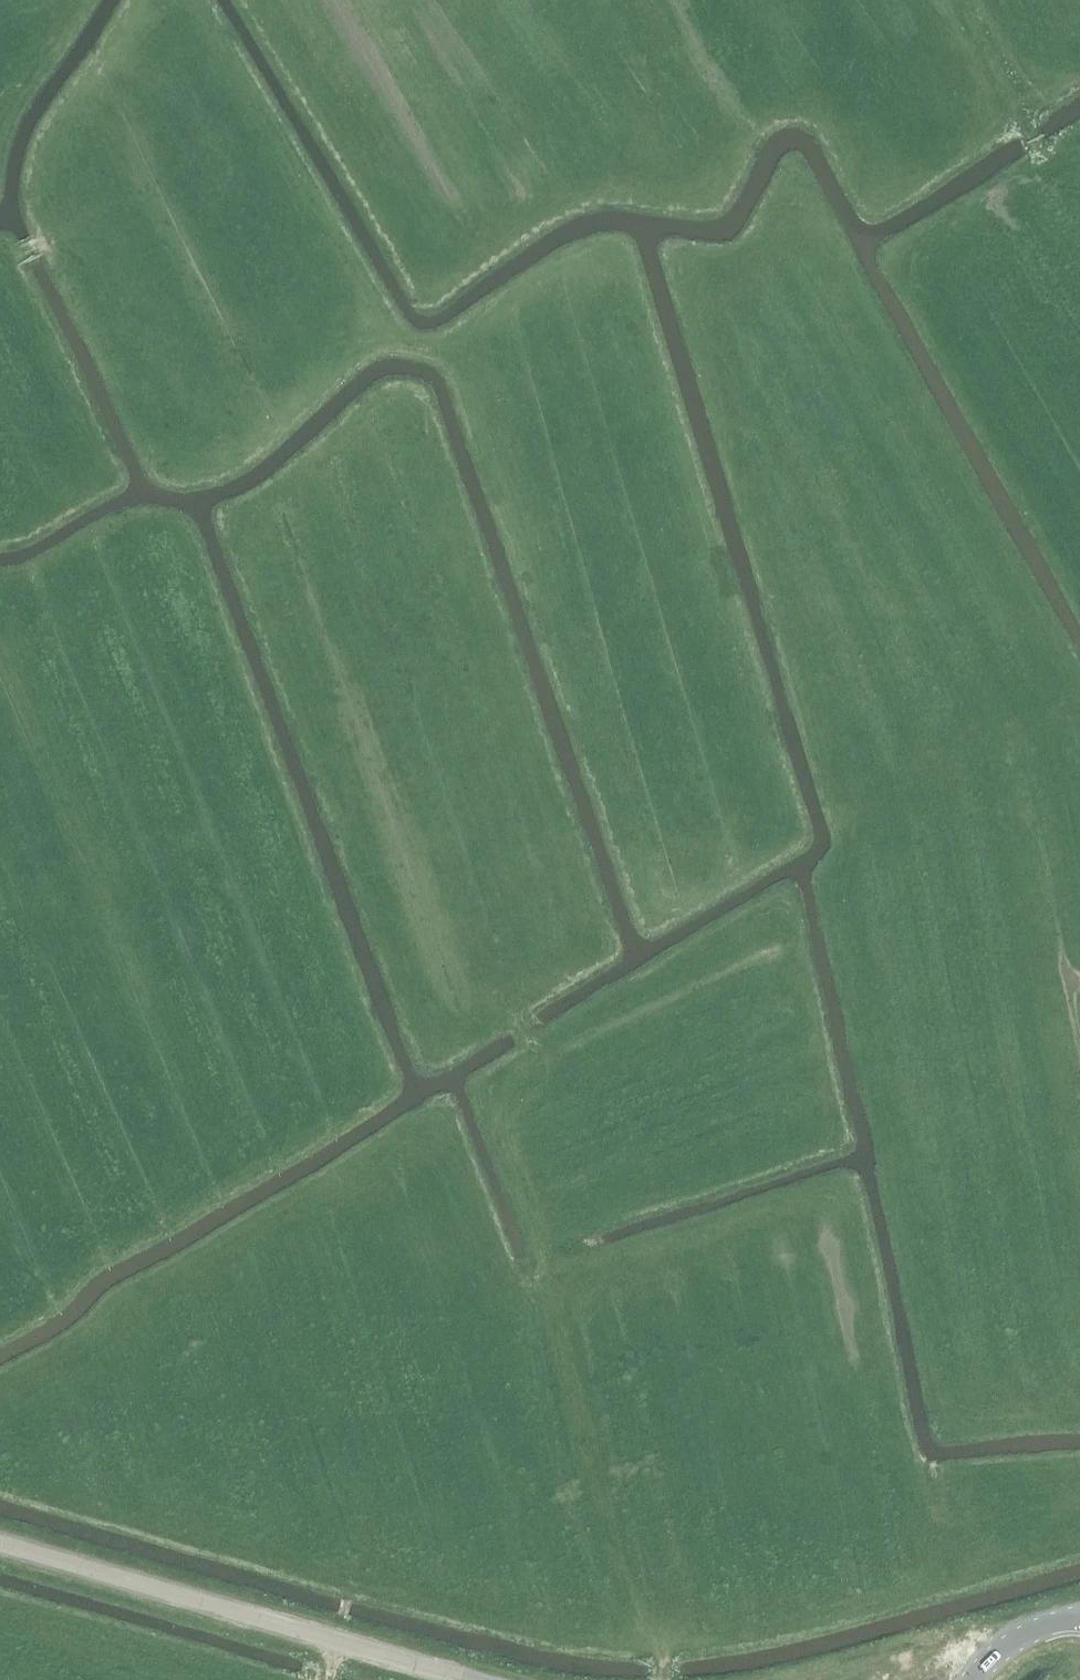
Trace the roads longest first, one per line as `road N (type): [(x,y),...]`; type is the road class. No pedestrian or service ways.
road 1 (tertiary): [(466,1679),(0,1543)]
road 2 (track): [(1079,204),(952,0)]
road 3 (tertiary): [(973,1679),(1014,1640),(1079,1616)]

